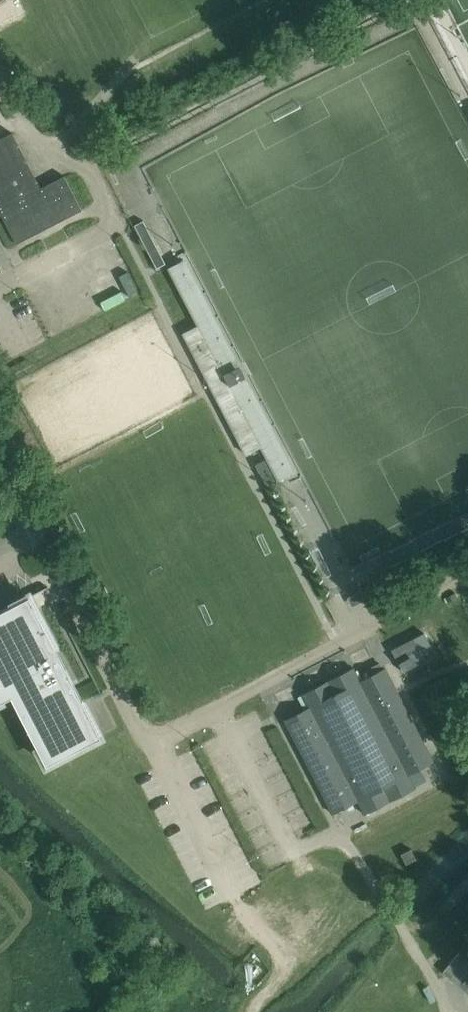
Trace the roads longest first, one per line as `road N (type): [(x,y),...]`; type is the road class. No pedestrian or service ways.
road 1 (residential): [(362,634),(148,744),(0,457)]

